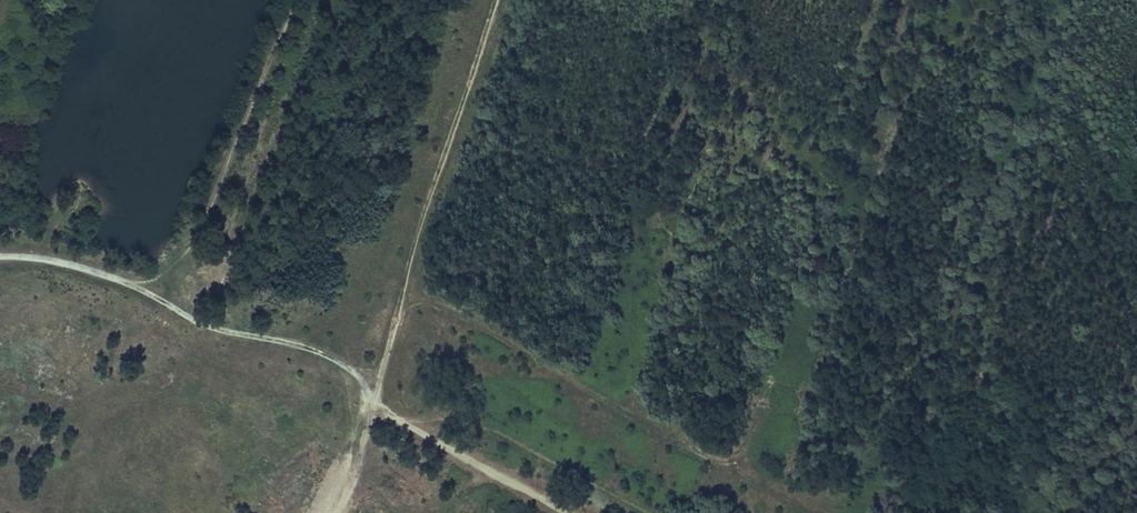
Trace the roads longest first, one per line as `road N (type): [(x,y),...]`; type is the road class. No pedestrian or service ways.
road 1 (track): [(572,512),(376,410),(345,363),(186,318),(83,268),(0,256)]
road 2 (track): [(498,0),(361,454),(334,512)]
road 3 (track): [(404,301),(463,317),(680,444),(809,507)]

